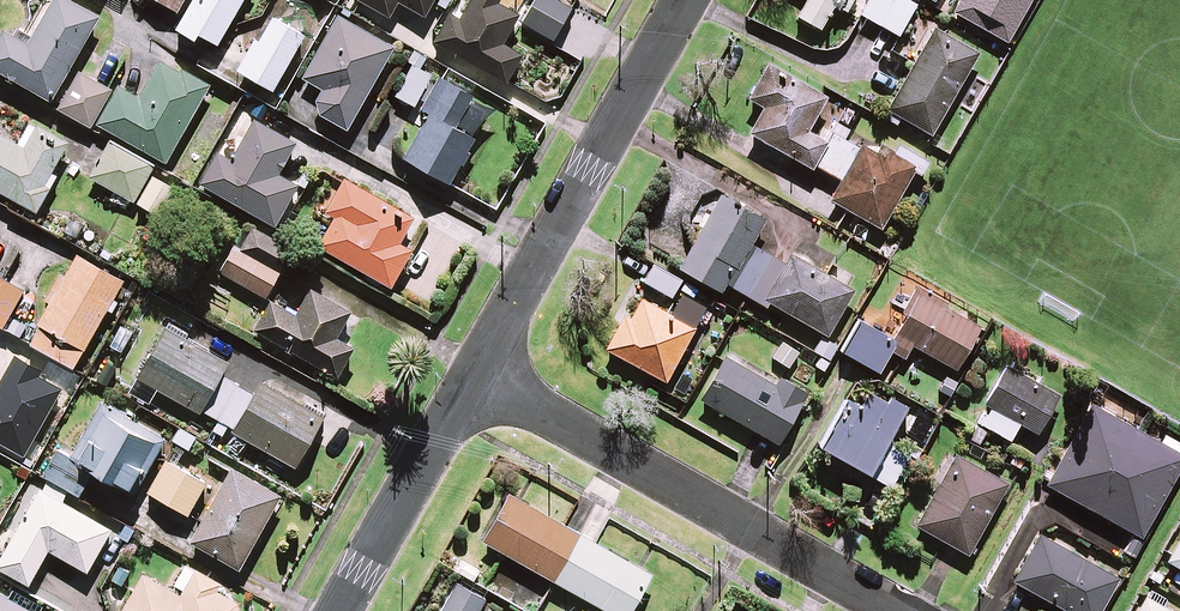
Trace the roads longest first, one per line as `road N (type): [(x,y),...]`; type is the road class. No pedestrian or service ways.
road 1 (residential): [(477,378),(895,610)]
road 2 (residential): [(683,0),(477,378)]
road 3 (residential): [(477,378),(341,610)]

